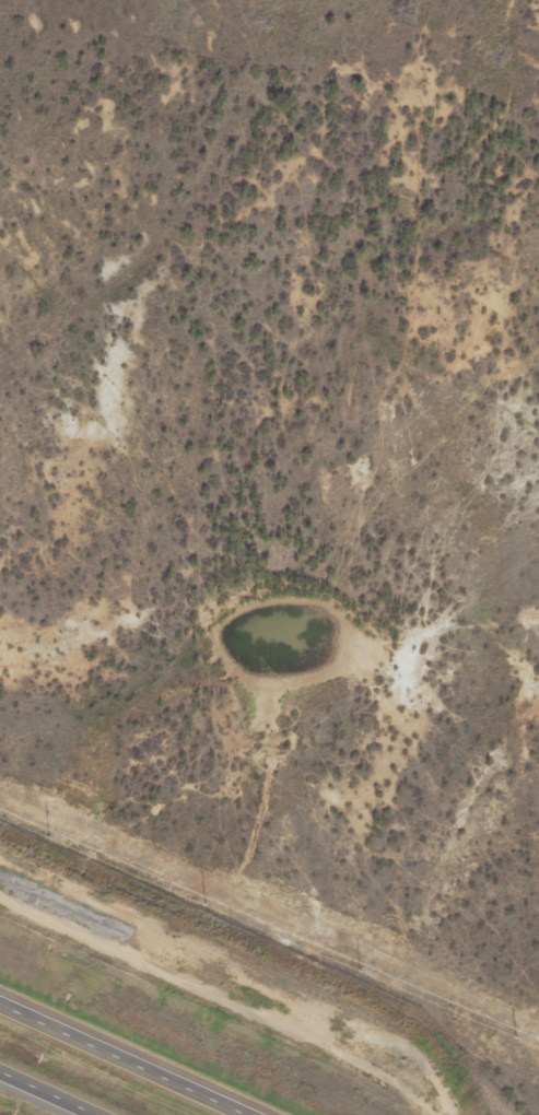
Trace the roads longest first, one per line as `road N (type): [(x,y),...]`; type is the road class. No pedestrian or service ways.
road 1 (trunk): [(251,1114),(0,1004)]

